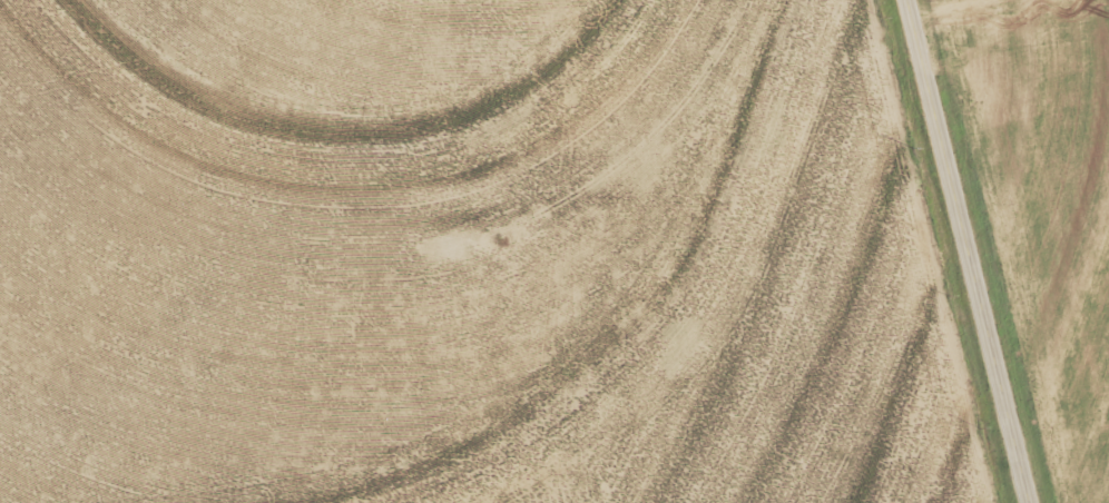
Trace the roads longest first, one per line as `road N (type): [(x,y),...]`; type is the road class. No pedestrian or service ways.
road 1 (tertiary): [(1034,502),(912,0)]

